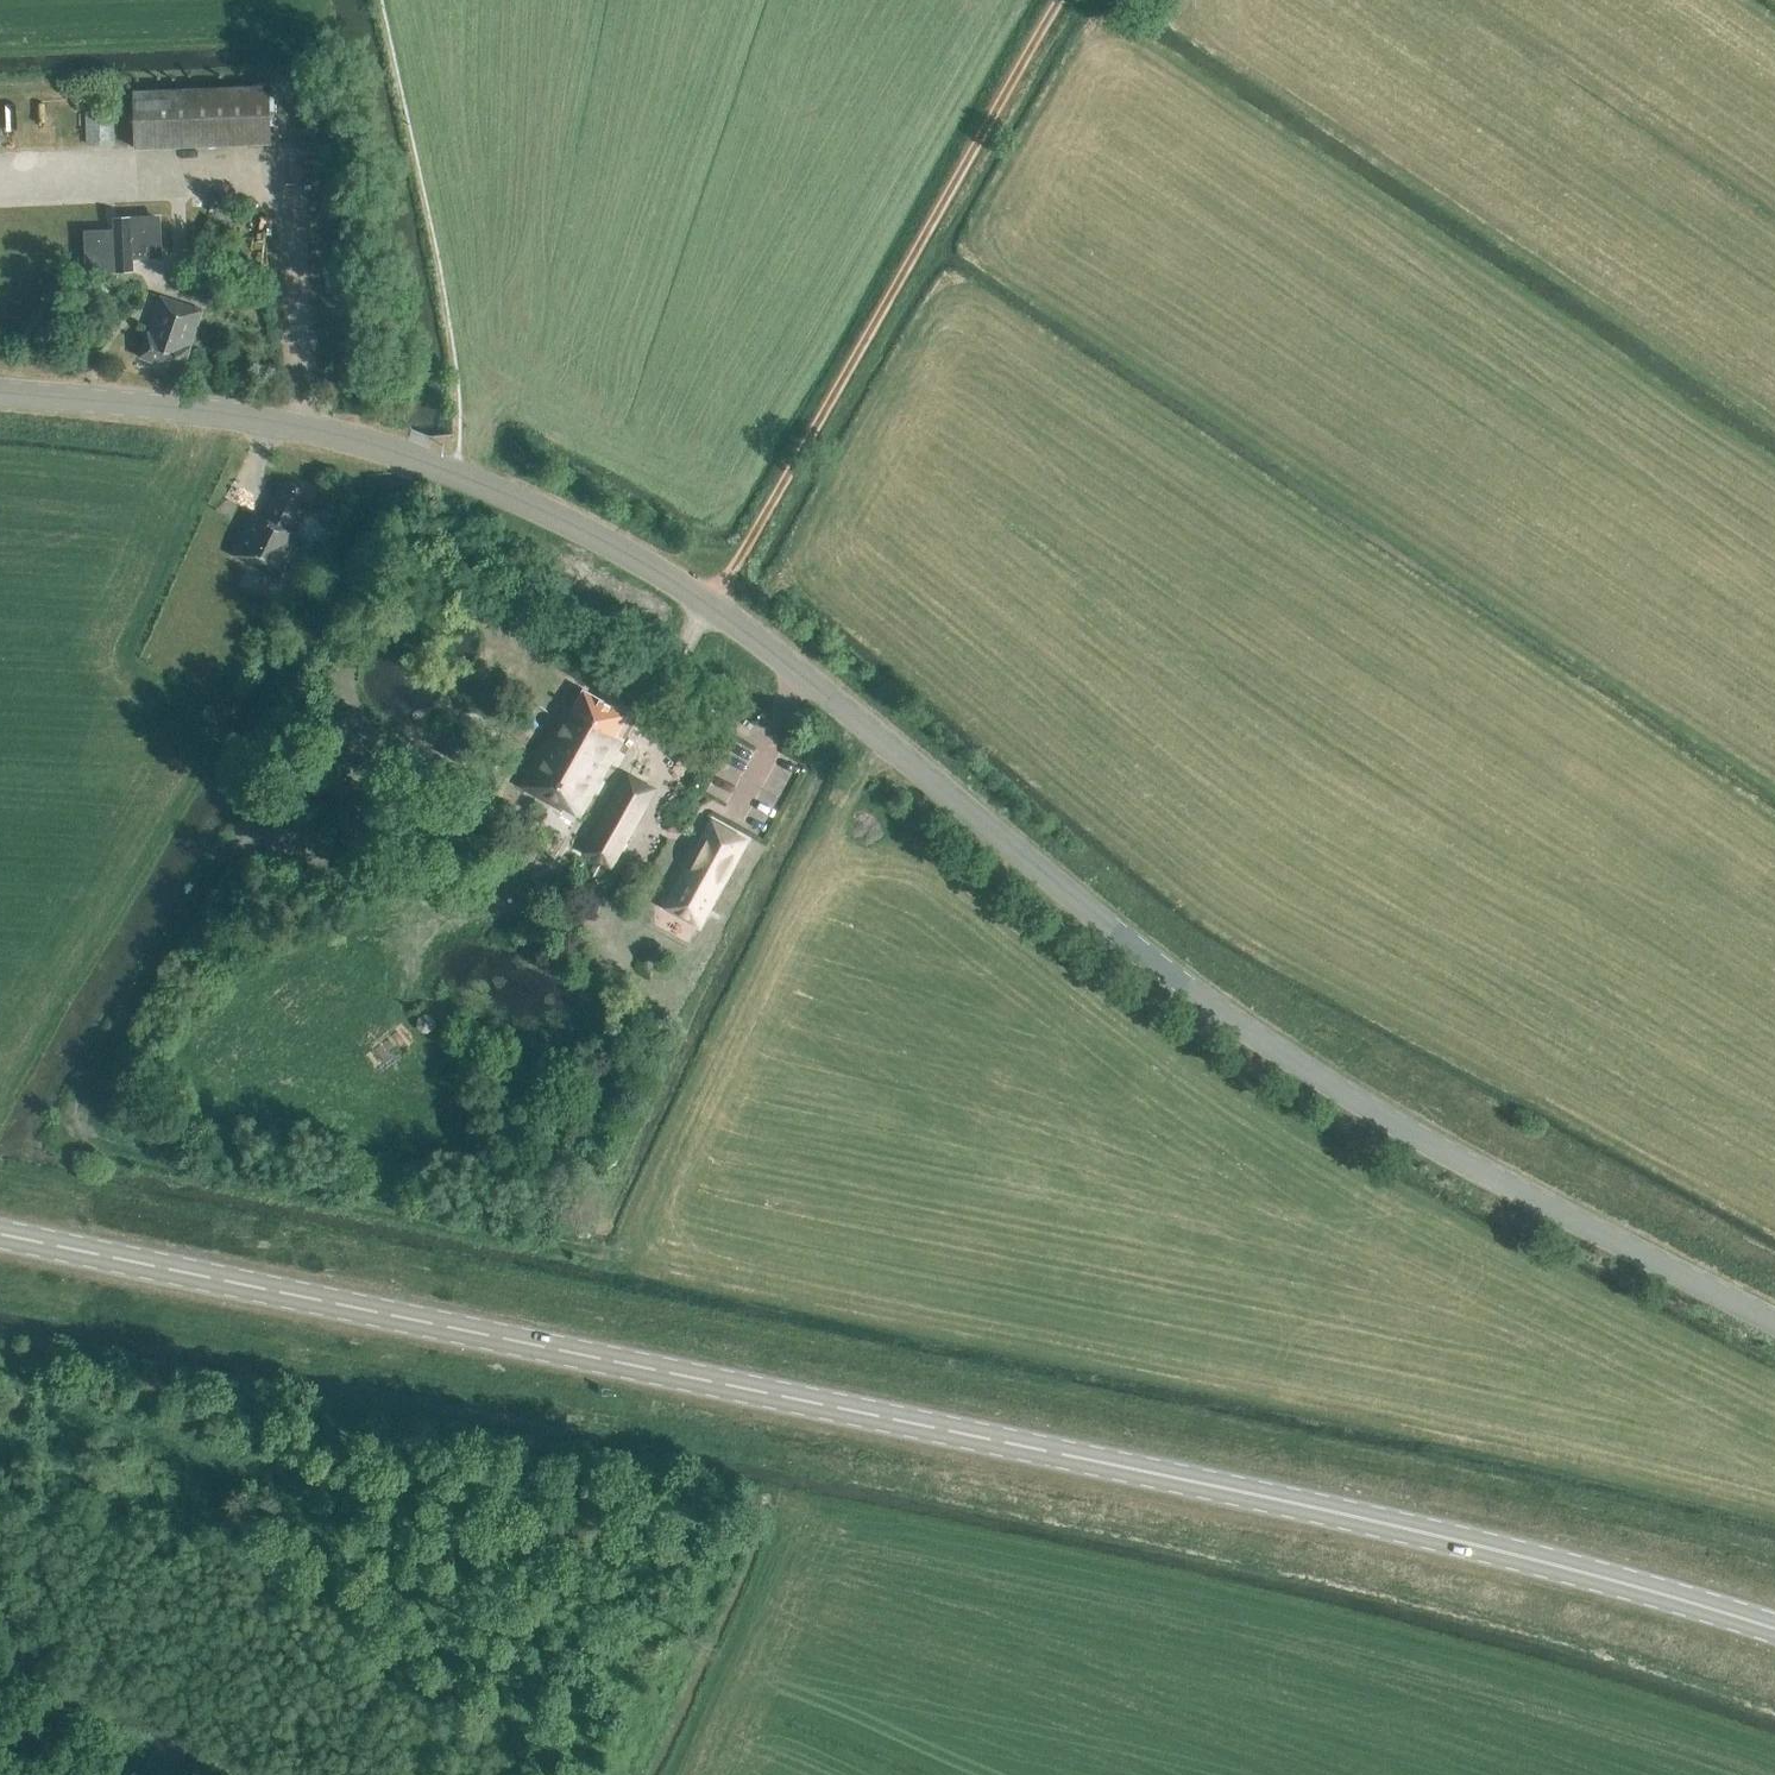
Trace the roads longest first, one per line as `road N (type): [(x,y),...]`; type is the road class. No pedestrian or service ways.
road 1 (secondary): [(1774,1628),(1575,1570),(1173,1477),(0,1235)]
road 2 (unclassified): [(1774,1333),(1289,1060),(1115,933),(707,603),(539,508),(388,450)]
road 3 (unclassified): [(0,394),(296,422),(388,450)]

